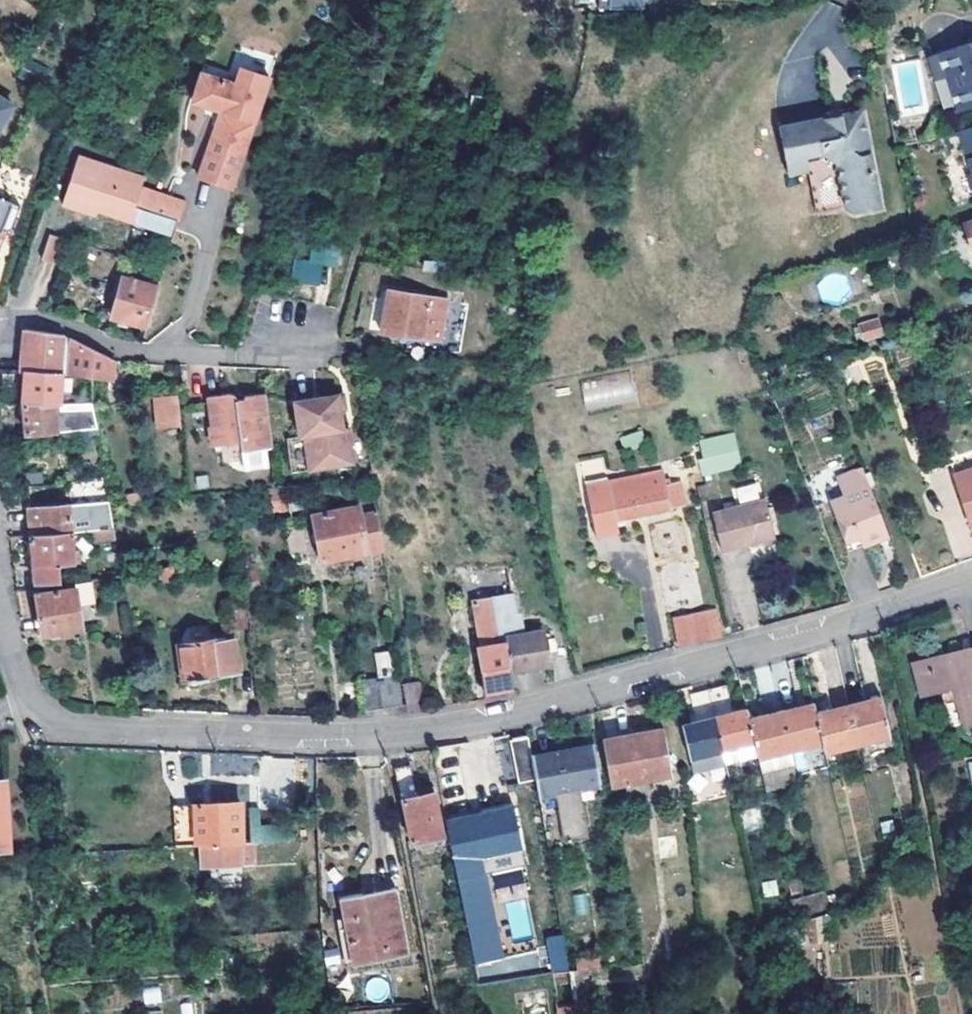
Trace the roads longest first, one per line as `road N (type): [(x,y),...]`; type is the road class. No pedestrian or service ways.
road 1 (residential): [(971,578),(878,613),(513,712),(379,733),(72,728),(39,709),(0,621)]
road 2 (residential): [(0,317),(89,333),(134,355),(249,358),(303,338)]

